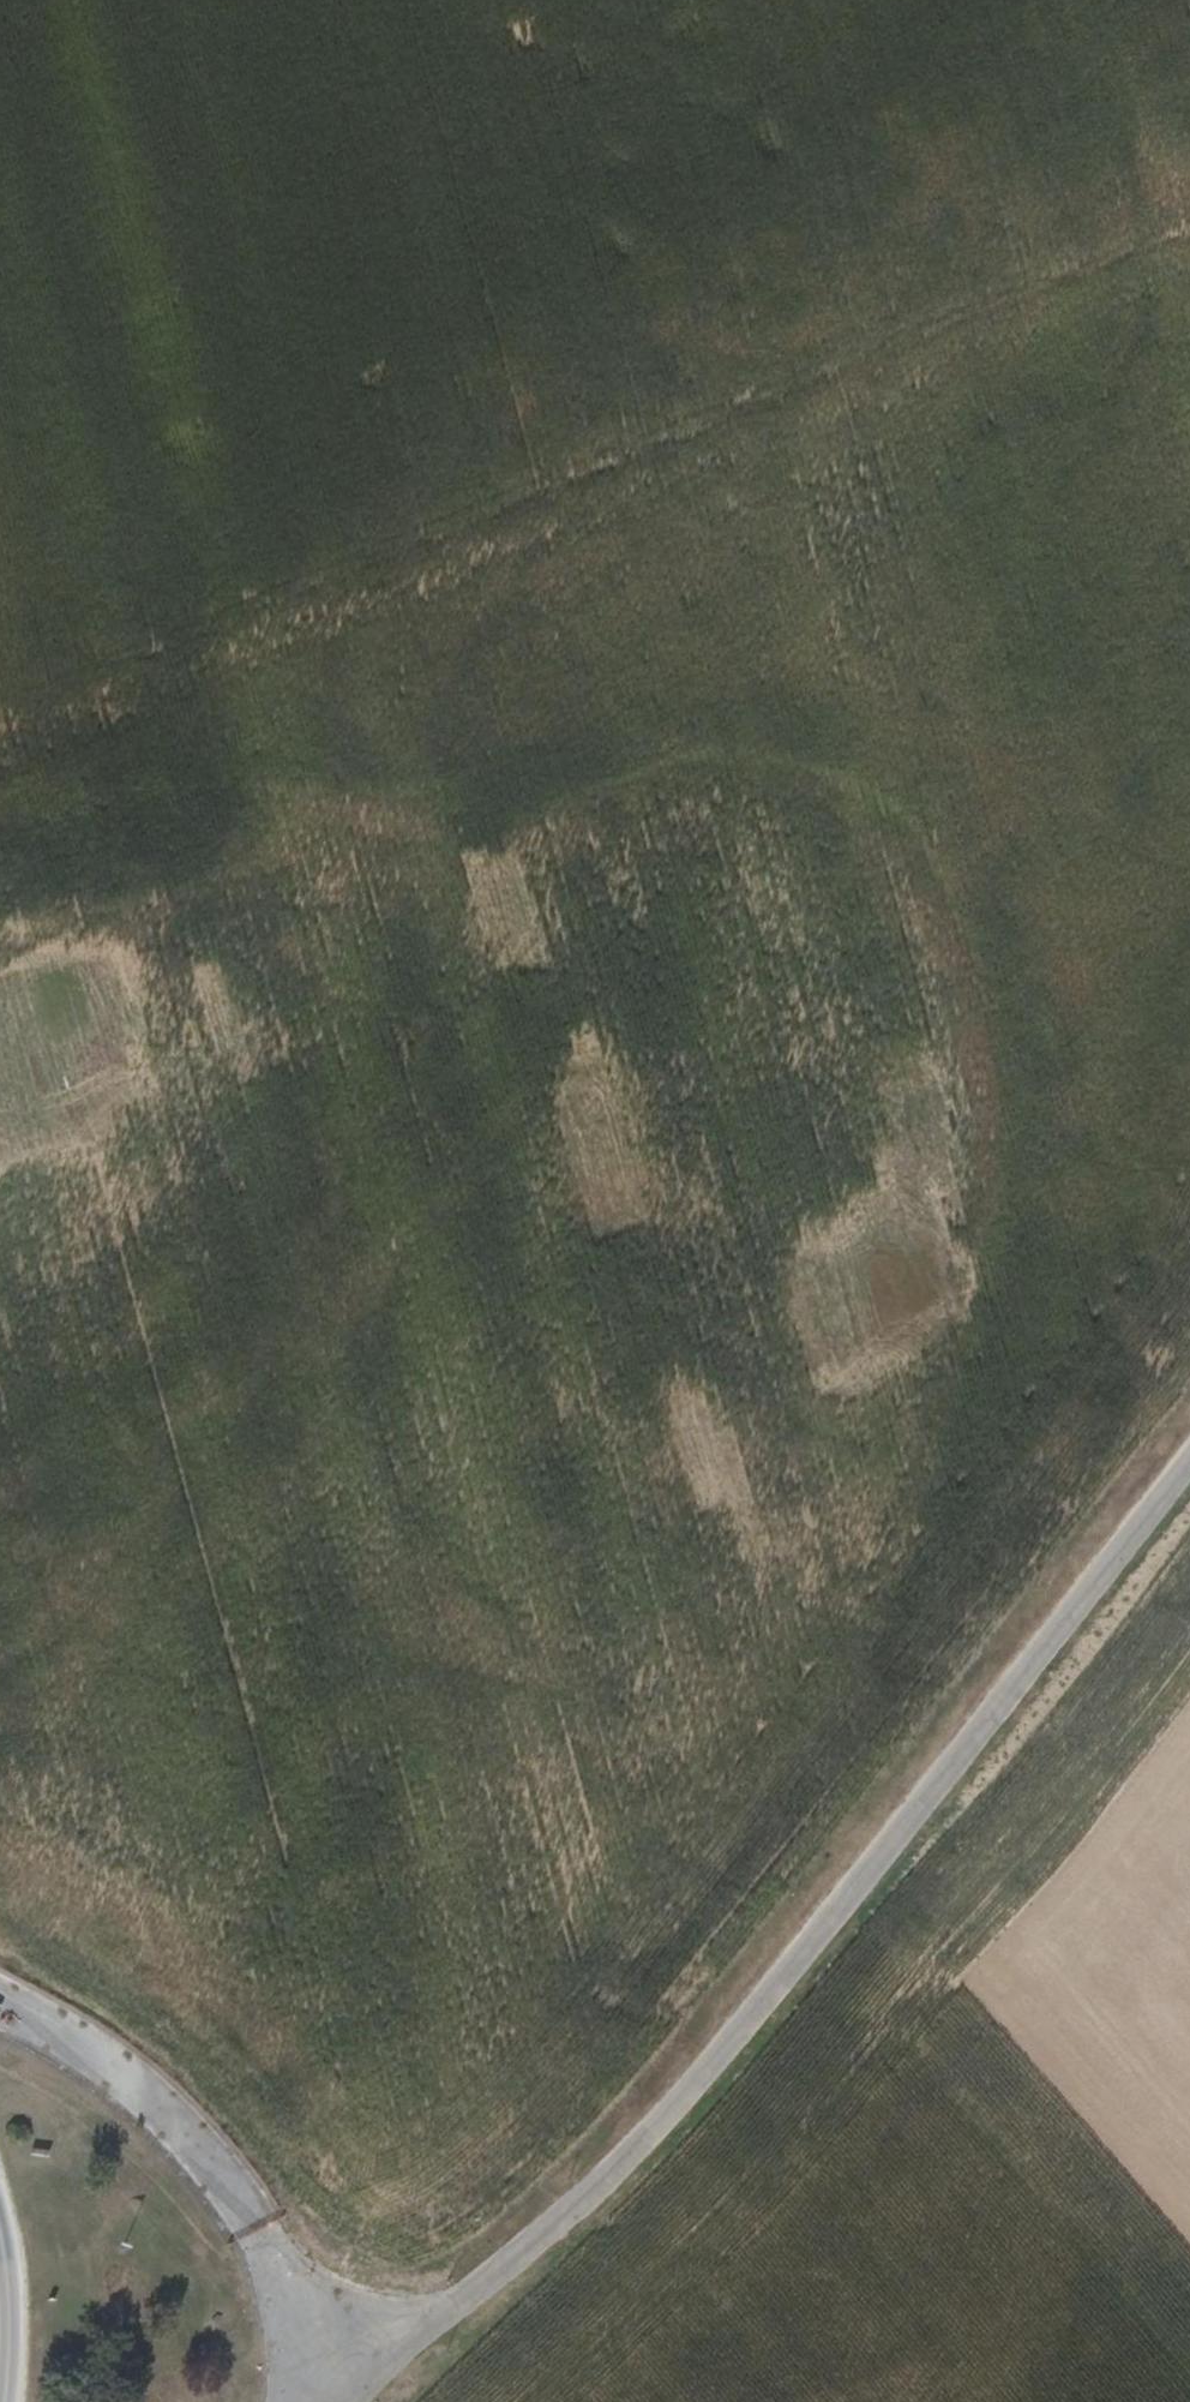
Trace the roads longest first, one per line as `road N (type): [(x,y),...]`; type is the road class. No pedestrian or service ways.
road 1 (unclassified): [(1189,1460),(1017,1692),(609,2197),(339,2401)]

